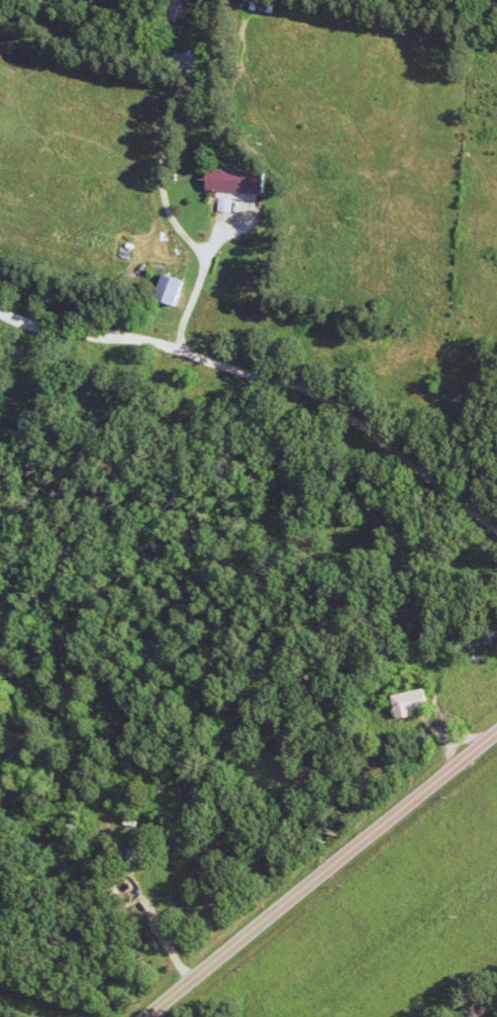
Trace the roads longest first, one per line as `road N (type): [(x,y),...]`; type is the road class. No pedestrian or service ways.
road 1 (residential): [(496,527),(333,406),(152,346),(34,327),(0,314)]
road 2 (tertiary): [(142,1016),(496,731)]

